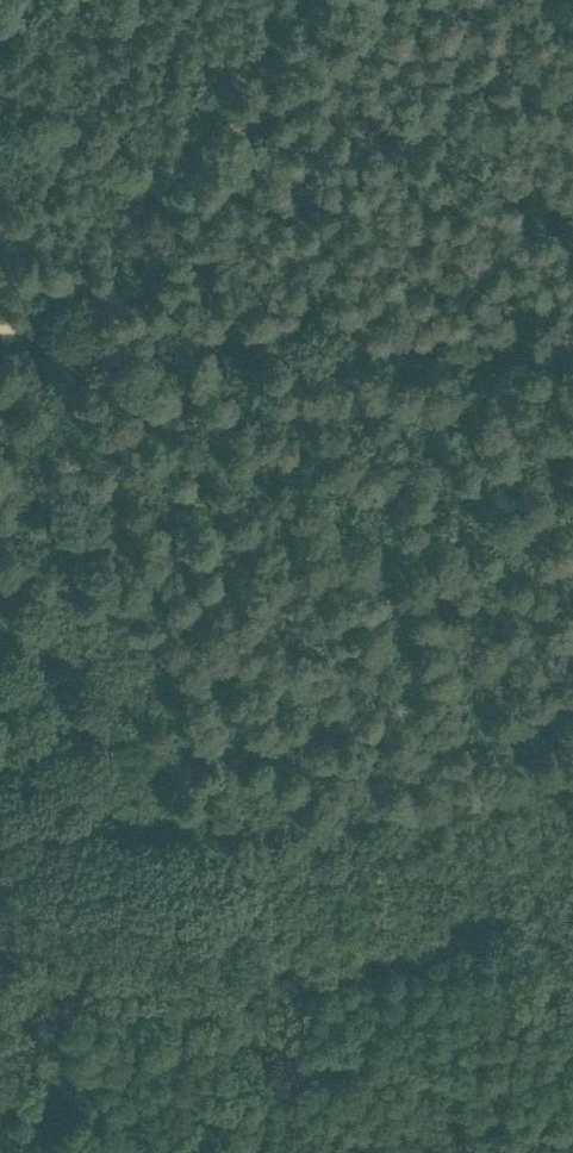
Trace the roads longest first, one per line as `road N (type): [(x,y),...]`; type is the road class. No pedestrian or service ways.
road 1 (track): [(0,323),(572,343)]
road 2 (track): [(306,0),(62,329)]

